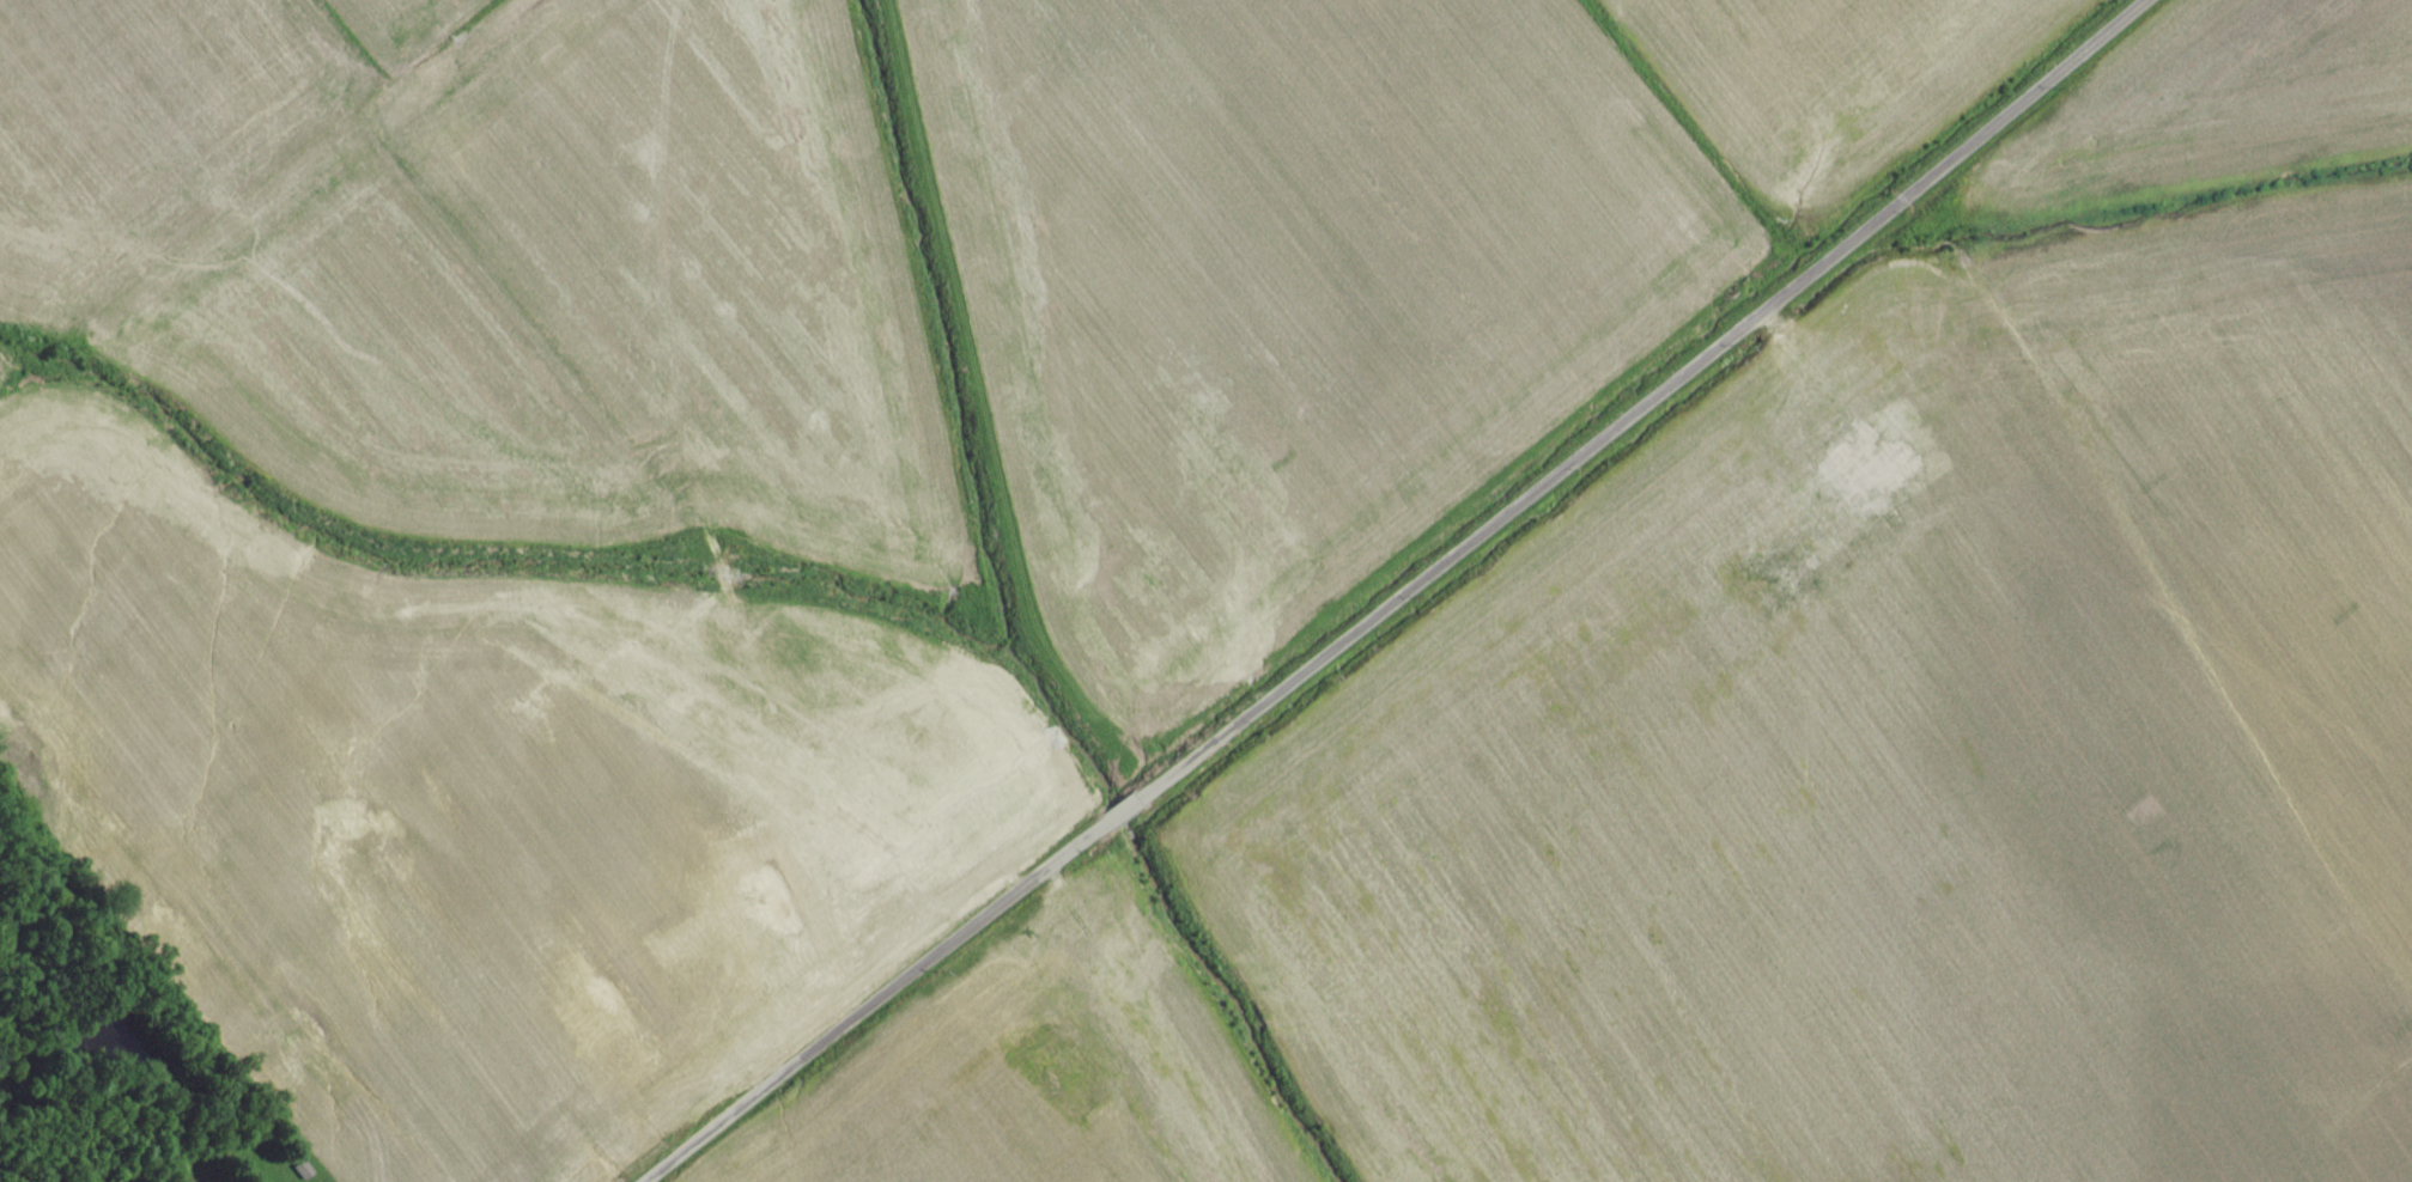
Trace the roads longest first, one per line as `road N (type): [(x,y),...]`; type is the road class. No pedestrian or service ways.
road 1 (residential): [(659,1181),(2116,0)]

